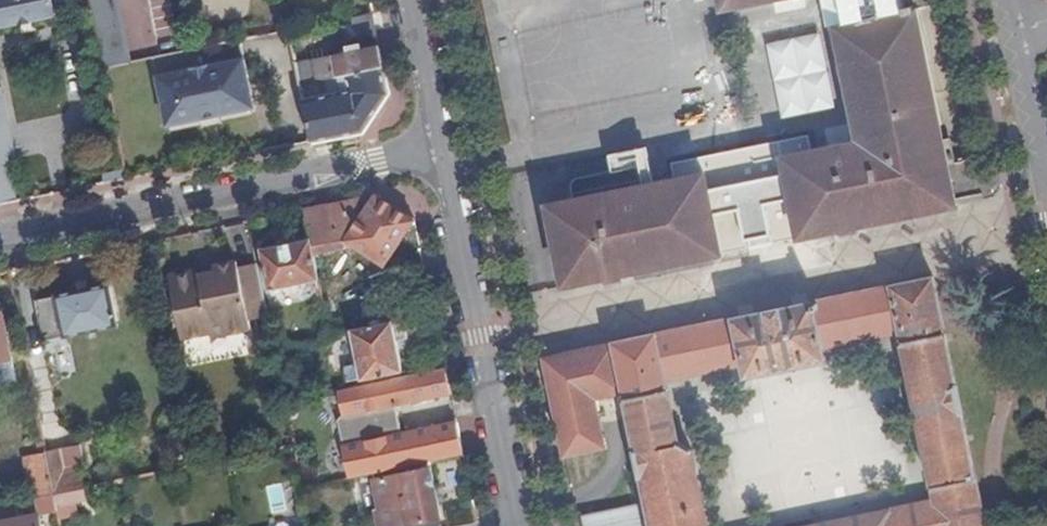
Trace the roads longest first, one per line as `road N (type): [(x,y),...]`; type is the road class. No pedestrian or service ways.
road 1 (residential): [(439,150),(0,238)]
road 2 (residential): [(518,525),(439,150)]
road 3 (residential): [(439,150),(409,0)]
road 4 (residential): [(1017,33),(1046,174)]

